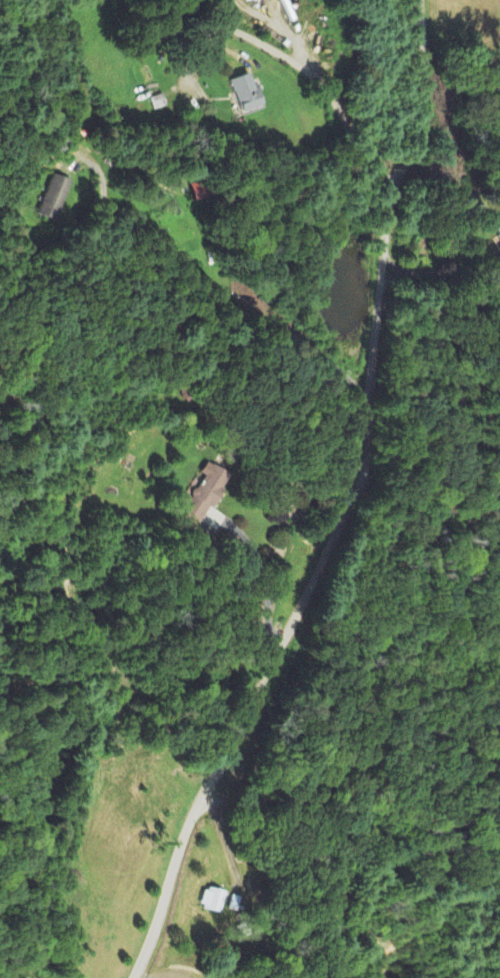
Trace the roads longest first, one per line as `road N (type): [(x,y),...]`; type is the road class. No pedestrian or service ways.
road 1 (residential): [(136,977),(183,836),(227,763),(367,473),(385,179),(425,105),(419,0)]
road 2 (residential): [(201,800),(240,795),(291,805),(431,754),(499,761)]
road 3 (residential): [(378,276),(447,350),(457,371),(464,446),(476,473),(499,492)]

